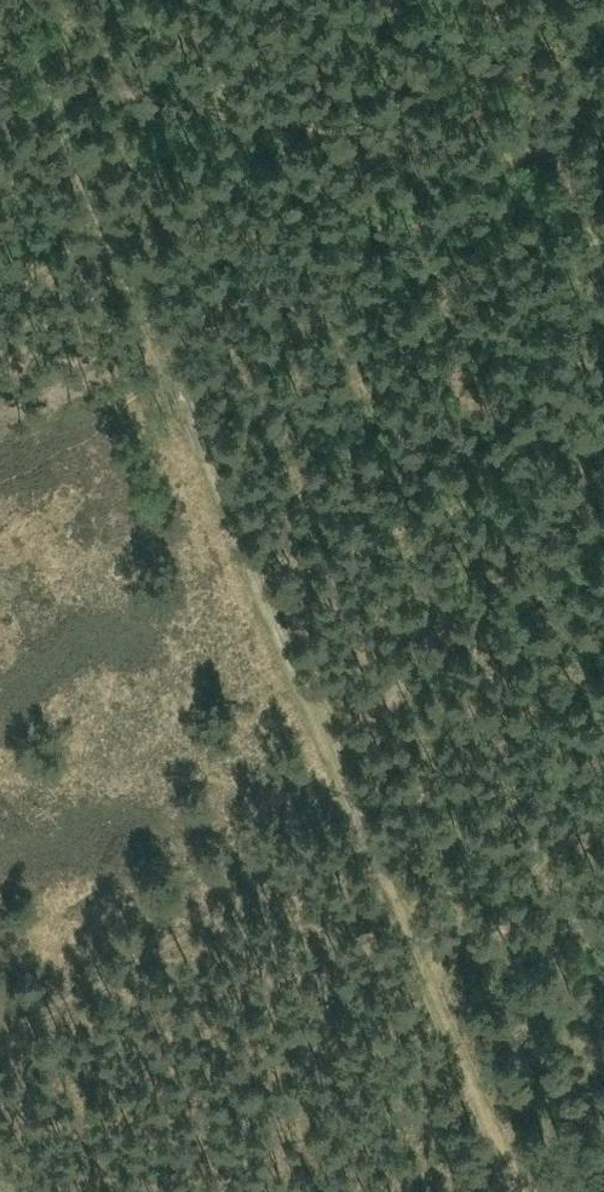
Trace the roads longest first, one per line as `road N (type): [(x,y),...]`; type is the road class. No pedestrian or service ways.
road 1 (track): [(419,947),(319,729),(127,261),(56,78),(36,0)]
road 2 (track): [(492,0),(603,257)]
road 3 (track): [(531,1191),(419,947)]
road 4 (track): [(603,919),(419,947)]

